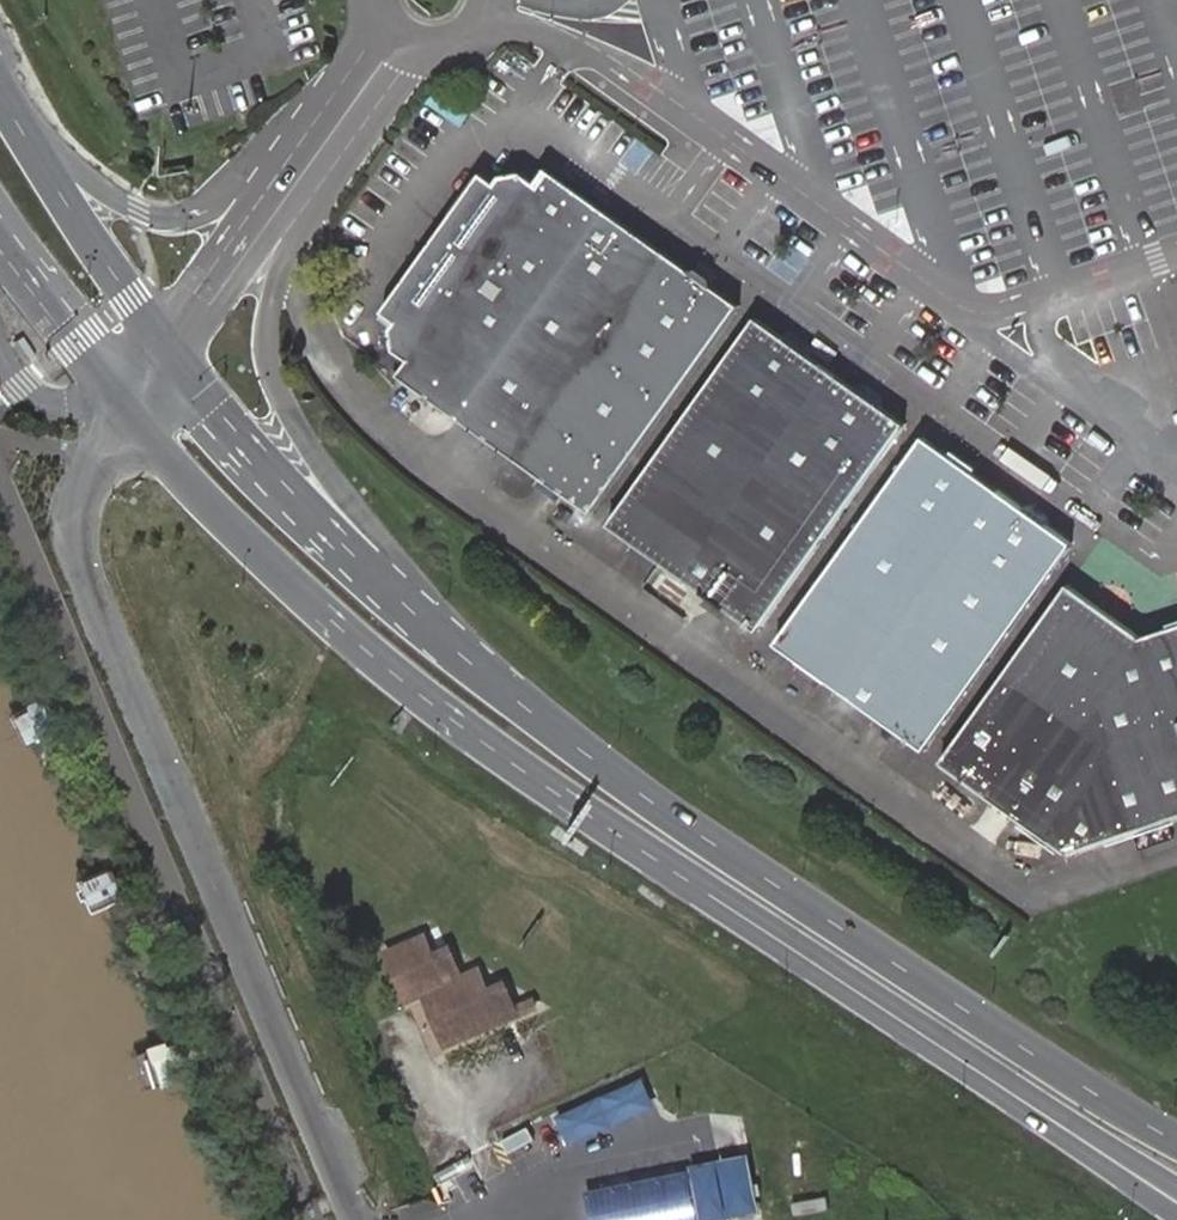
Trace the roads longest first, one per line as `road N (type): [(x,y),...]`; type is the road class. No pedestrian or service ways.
road 1 (tertiary): [(352,1219),(83,577),(81,513),(116,387)]
road 2 (secondary): [(1176,1139),(722,849),(458,653)]
road 3 (secondary): [(116,387),(165,455),(324,612),(544,784),(706,893)]
road 4 (unclassified): [(458,653),(388,542),(324,468),(270,370),(267,341),(280,276),(364,88)]
road 5 (trunk): [(706,893),(1176,1216)]
road 6 (secondary): [(706,893),(1176,1188)]
road 7 (secondary): [(458,653),(280,494),(210,416),(165,349)]
road 8 (unclassified): [(364,88),(179,219),(138,213),(18,125)]
road 9 (unclassified): [(165,349),(265,206),(364,88)]
road 10 (secondary): [(165,349),(18,125)]
road 11 (secondary): [(0,218),(116,387)]
road 12 (unclassified): [(397,39),(450,49),(480,29),(493,0)]

